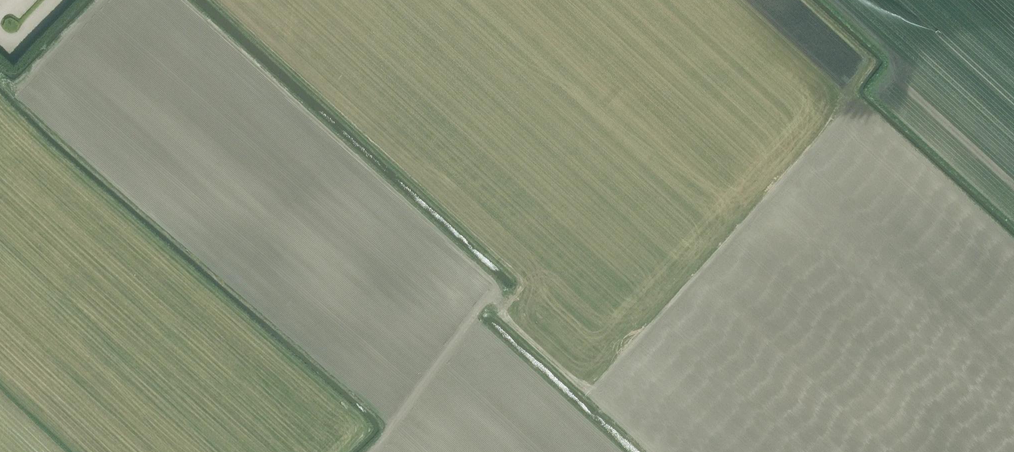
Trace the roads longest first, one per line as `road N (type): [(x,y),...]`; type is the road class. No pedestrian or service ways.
road 1 (track): [(5,107),(107,0)]

